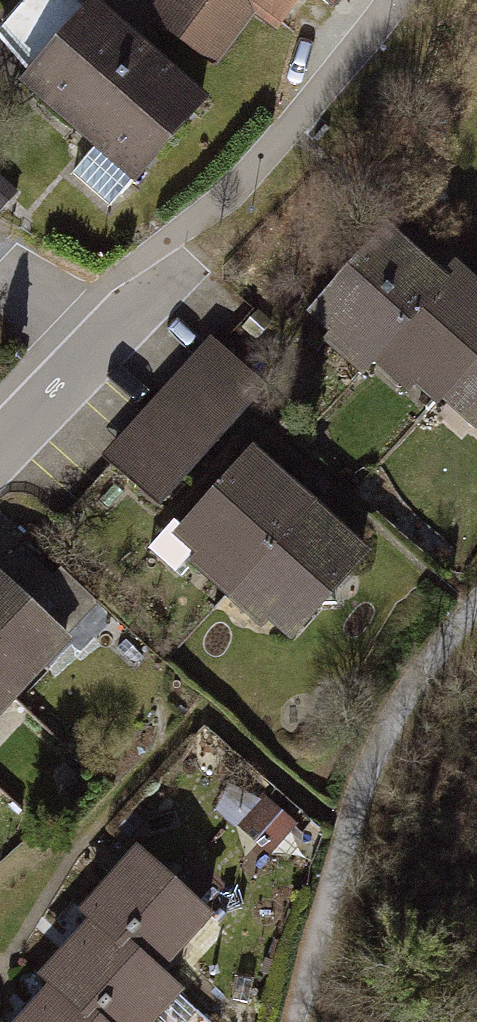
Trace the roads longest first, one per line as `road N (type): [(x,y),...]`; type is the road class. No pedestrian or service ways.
road 1 (track): [(294,1021),(320,936),(337,833),(418,696),(476,617)]
road 2 (residential): [(0,467),(113,347)]

